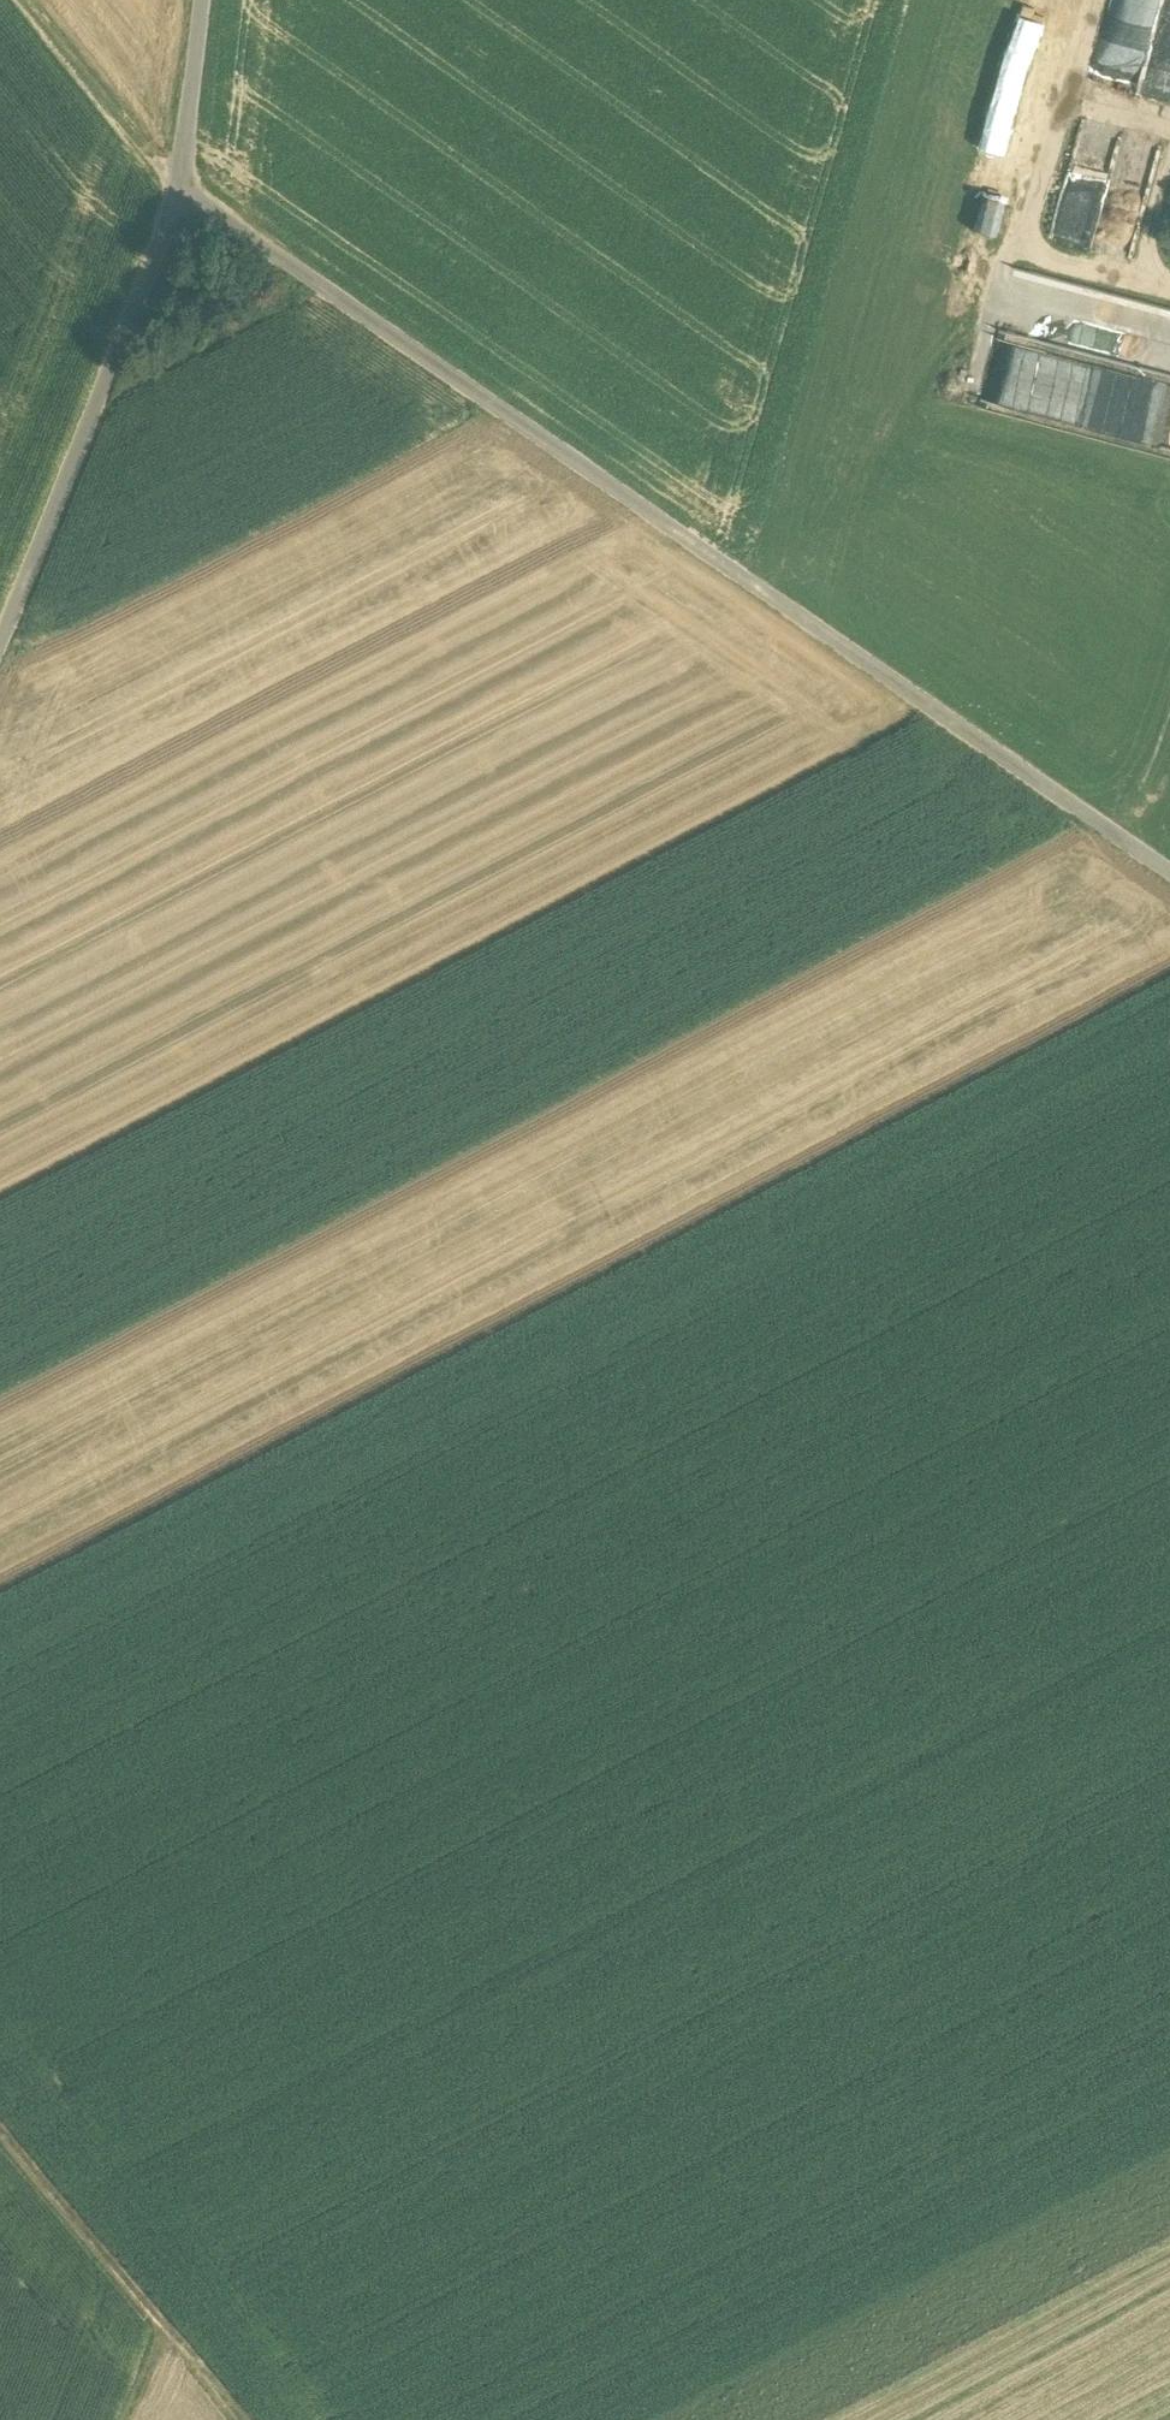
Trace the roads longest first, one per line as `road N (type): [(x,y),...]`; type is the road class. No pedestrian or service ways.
road 1 (track): [(1169,875),(179,190)]
road 2 (track): [(0,637),(179,190)]
road 3 (track): [(241,2419),(0,2132)]
road 4 (track): [(30,0),(158,166),(180,180)]
road 5 (track): [(179,190),(200,0)]

